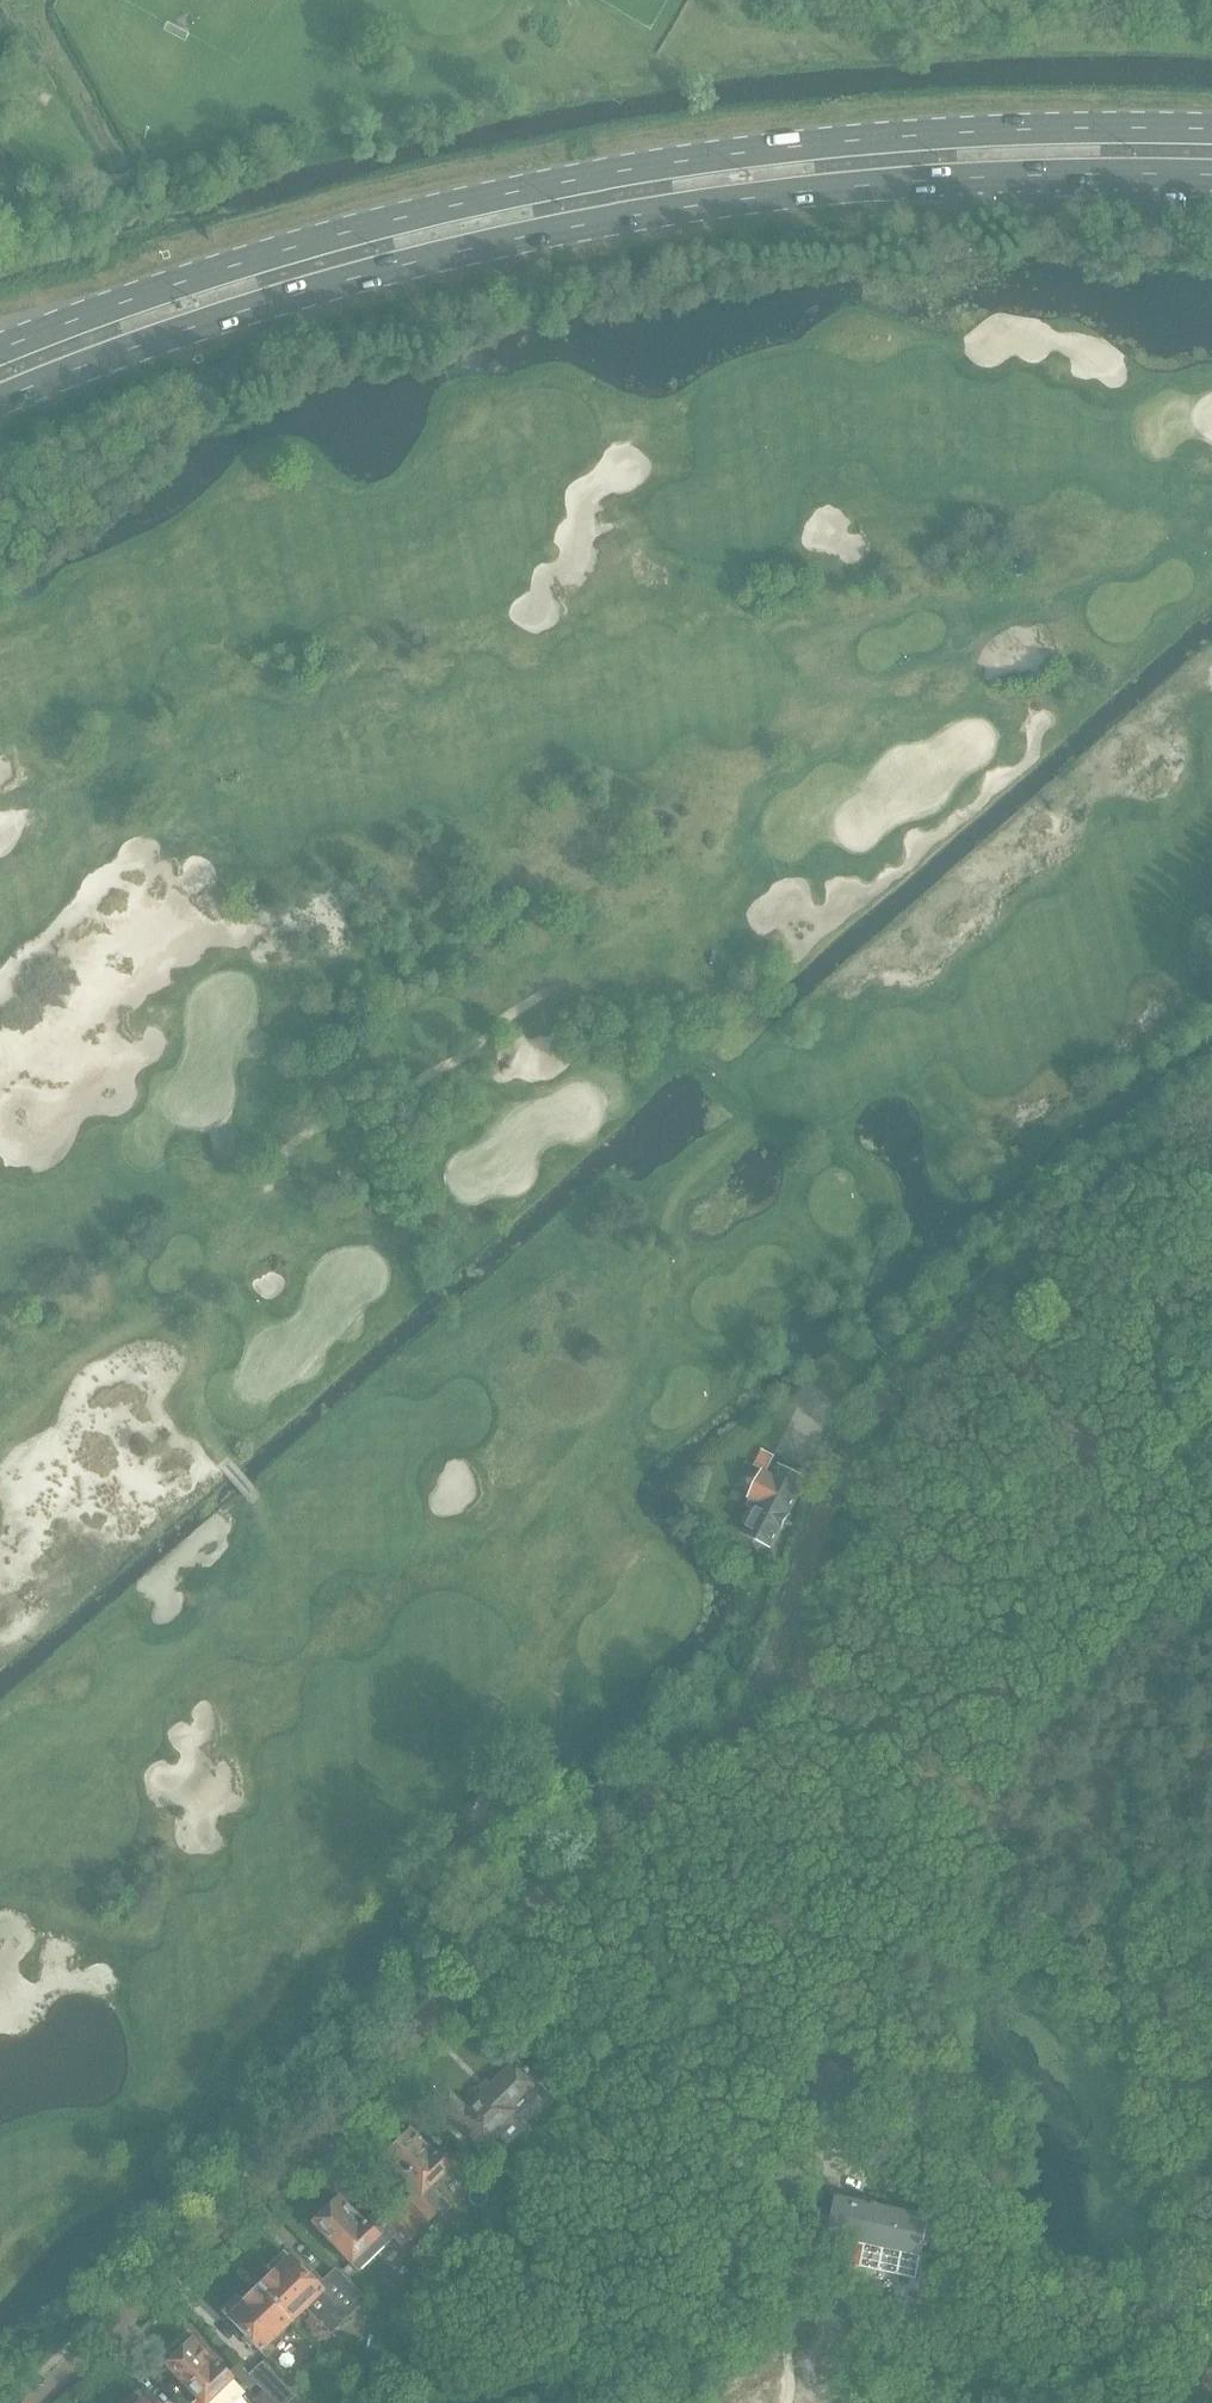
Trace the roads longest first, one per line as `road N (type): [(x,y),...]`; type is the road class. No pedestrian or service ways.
road 1 (residential): [(1211,1103),(1022,1258),(891,1389),(835,1484),(760,1695),(32,2402)]
road 2 (primary): [(0,403),(312,291),(526,238),(715,204),(944,180),(1211,179)]
road 3 (primary): [(1211,130),(944,135),(713,158),(511,194),(185,281),(0,354)]

